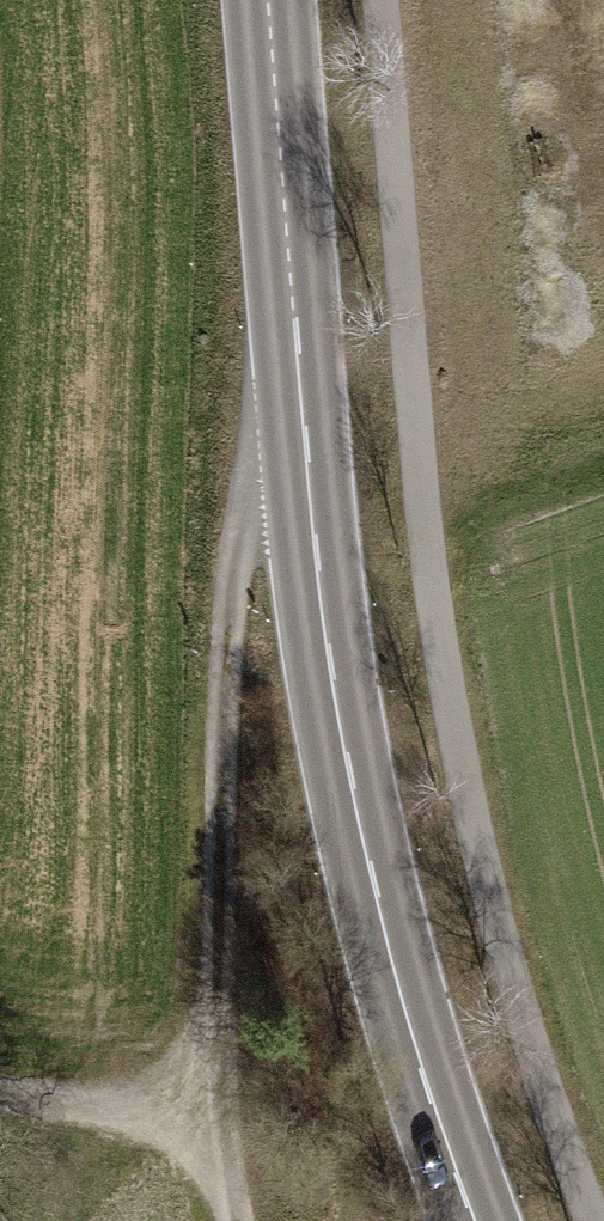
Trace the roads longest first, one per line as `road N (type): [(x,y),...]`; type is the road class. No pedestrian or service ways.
road 1 (primary): [(267,0),(301,427),(338,711),(381,910),(477,1220)]
road 2 (track): [(202,1104),(231,553),(301,427)]
road 3 (track): [(0,1090),(79,1105),(202,1104)]
road 4 (track): [(162,1105),(72,1220)]

